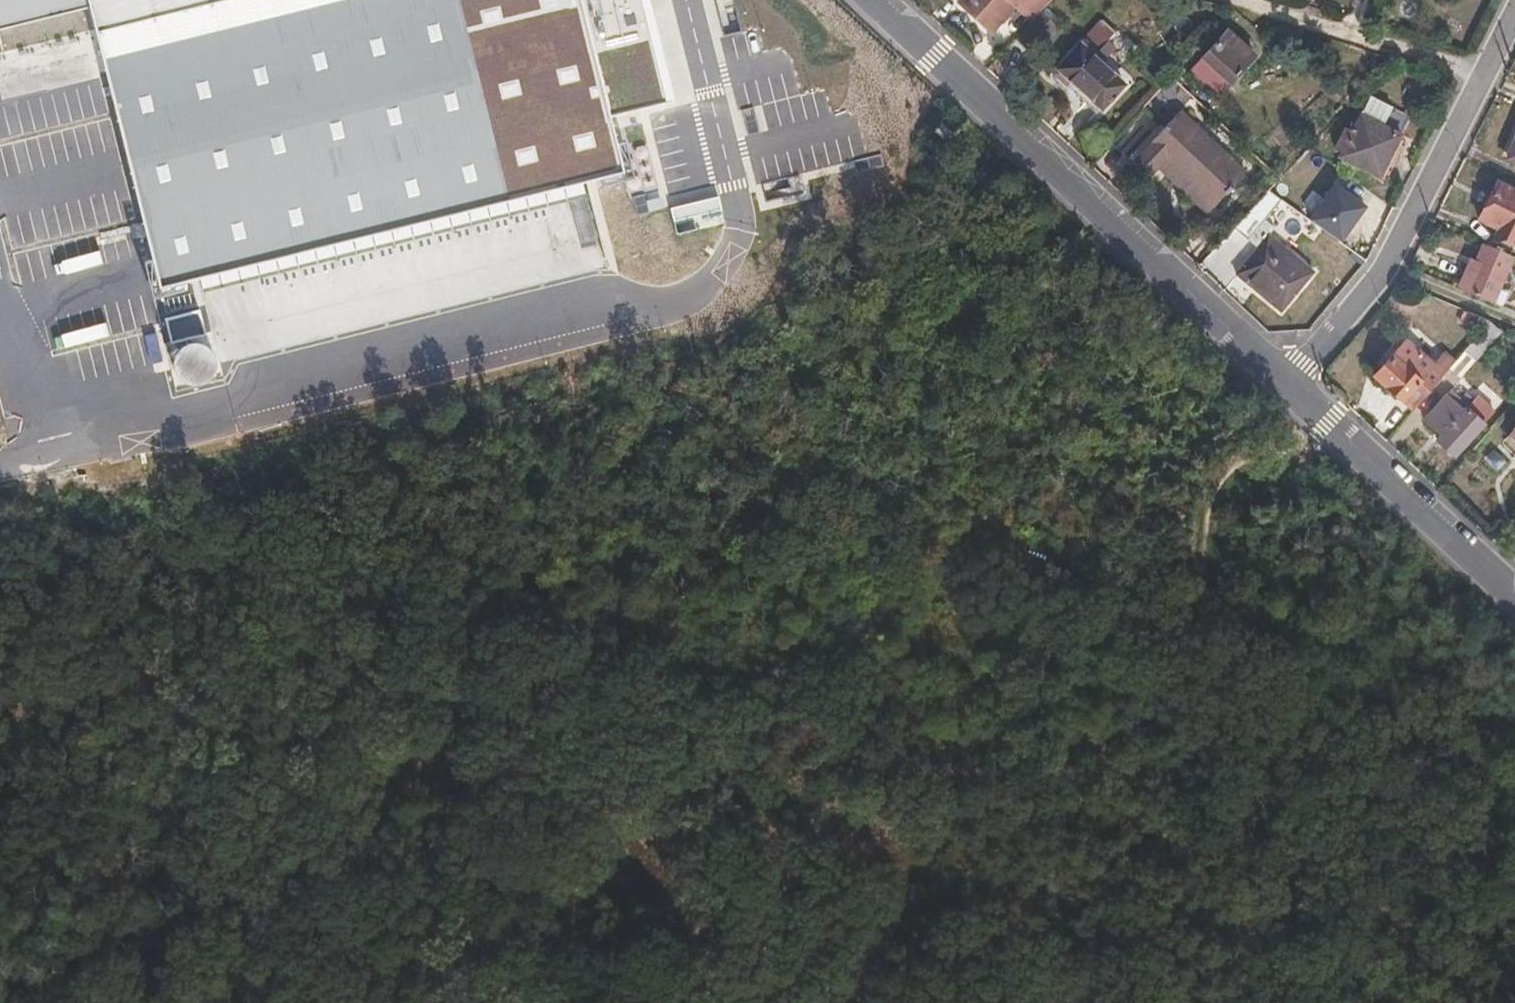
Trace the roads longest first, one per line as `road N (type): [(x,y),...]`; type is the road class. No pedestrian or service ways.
road 1 (residential): [(876,0),(1287,382)]
road 2 (residential): [(1514,21),(1437,175),(1358,305),(1287,382)]
road 3 (residential): [(1287,382),(1514,595)]

